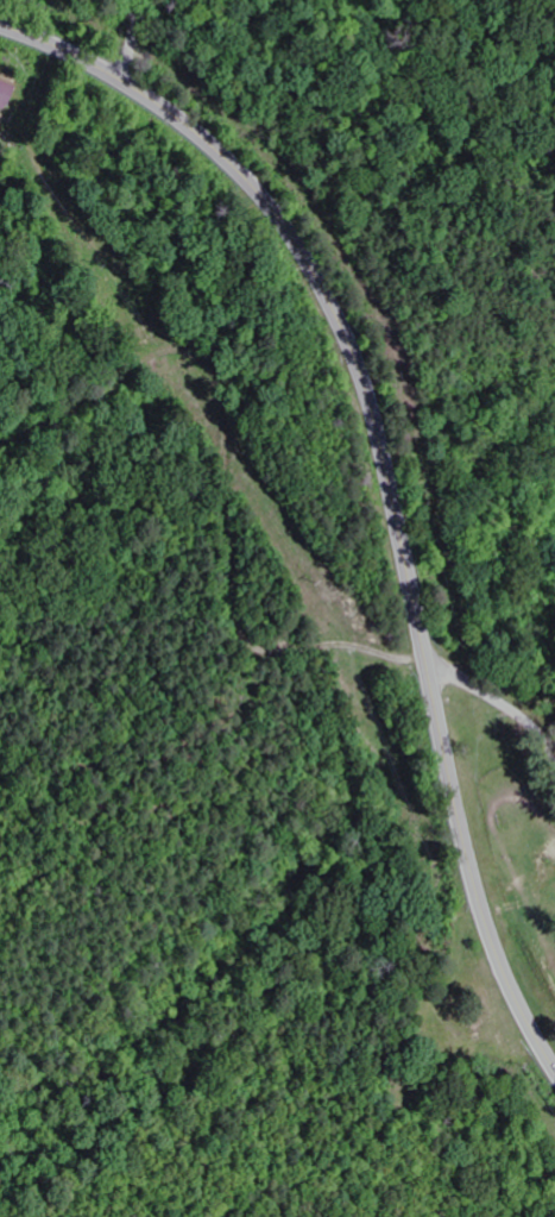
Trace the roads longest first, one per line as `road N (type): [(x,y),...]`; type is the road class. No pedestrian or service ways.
road 1 (primary): [(0,27),(86,63),(189,130),(250,184),(317,282),(361,379),(380,446),(479,901),(510,987),(554,1070)]
road 2 (residential): [(420,635),(454,665),(505,689),(554,760)]

